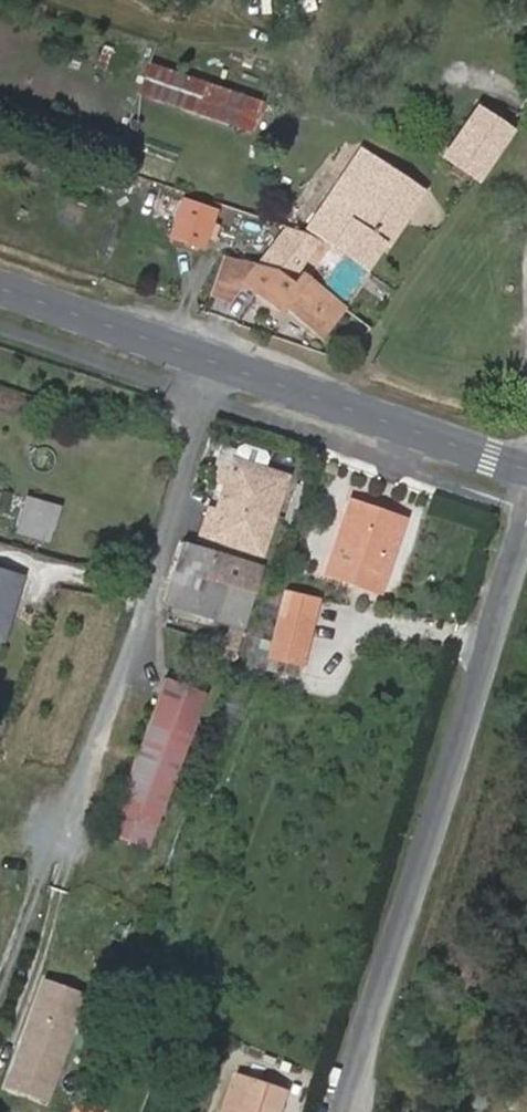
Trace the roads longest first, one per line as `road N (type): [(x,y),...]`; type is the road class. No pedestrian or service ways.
road 1 (residential): [(526,536),(357,1111)]
road 2 (tertiary): [(526,468),(0,287)]

